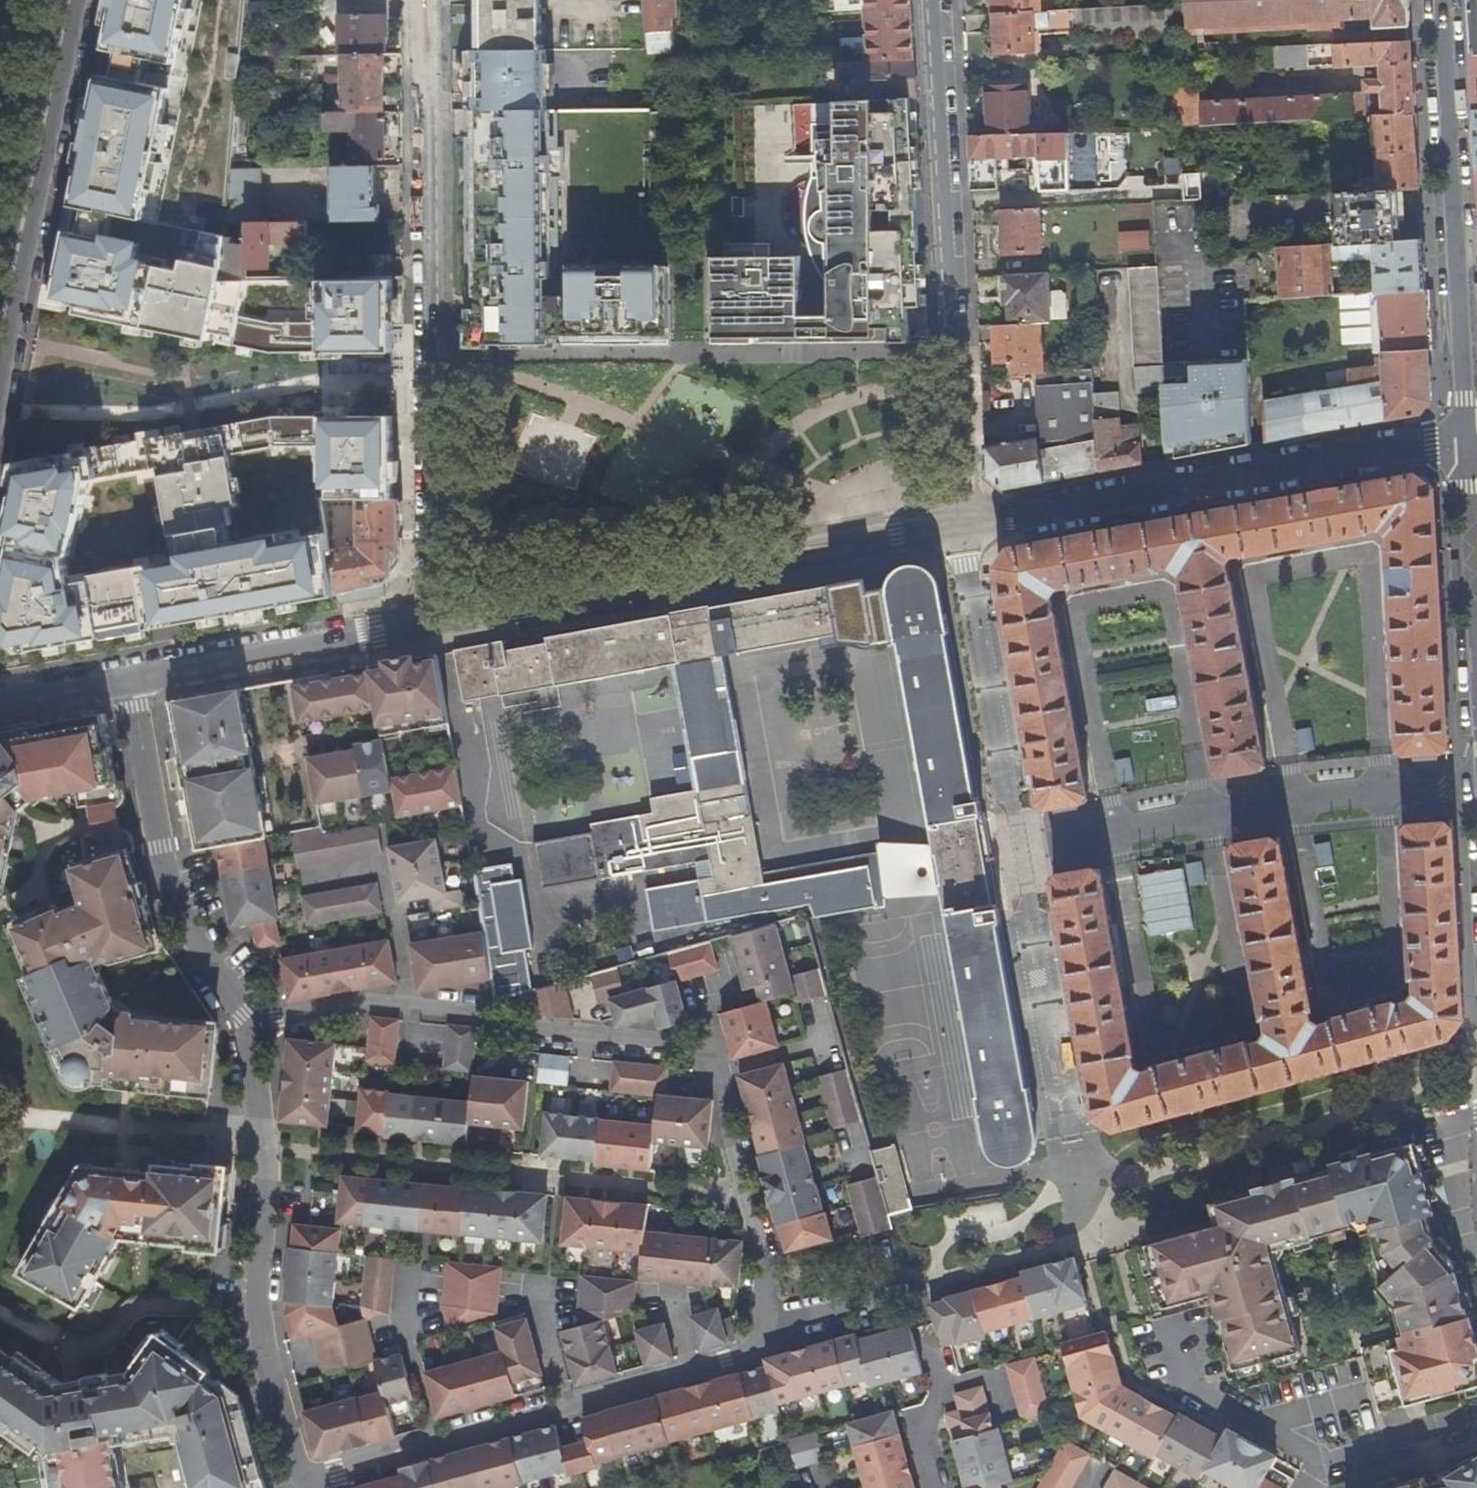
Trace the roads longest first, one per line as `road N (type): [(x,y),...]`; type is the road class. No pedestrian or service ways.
road 1 (residential): [(249,1029),(368,1002),(708,1050),(727,1094),(727,1124),(779,1326)]
road 2 (residential): [(1071,1129),(964,520)]
road 3 (residential): [(425,0),(436,613)]
road 4 (residential): [(964,520),(436,613)]
road 5 (residential): [(964,520),(966,427),(941,0)]
road 6 (residential): [(1466,440),(964,520)]
road 7 (residential): [(779,1326),(755,1352),(315,1484)]
road 8 (residential): [(249,1029),(267,1167),(258,1301),(266,1366),(294,1464),(315,1484)]
road 9 (tertiary): [(1441,0),(1466,440)]
road 10 (secondary): [(0,381),(76,0)]
road 11 (residential): [(1476,1414),(1317,1460),(1182,1387),(1166,1327)]
road 12 (residential): [(130,678),(165,869),(187,926),(249,1029)]
road 13 (residential): [(436,613),(376,632),(130,678)]
road 14 (secondary): [(58,0),(0,285)]
road 15 (tertiary): [(1466,440),(1476,611)]
road 16 (residential): [(914,1287),(779,1326)]
road 17 (residential): [(130,678),(0,702)]

